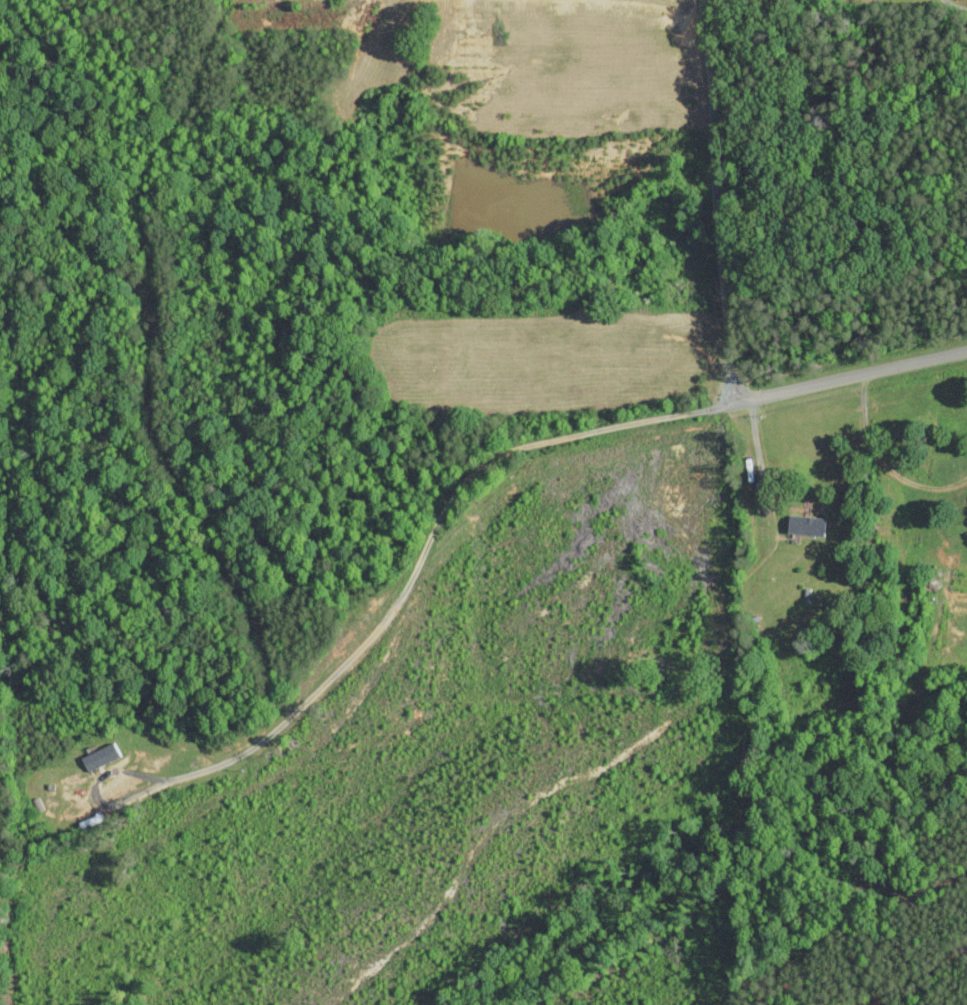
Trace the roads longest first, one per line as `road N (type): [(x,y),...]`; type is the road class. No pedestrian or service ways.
road 1 (residential): [(966,355),(487,464),(442,514),(385,626),(290,717)]

